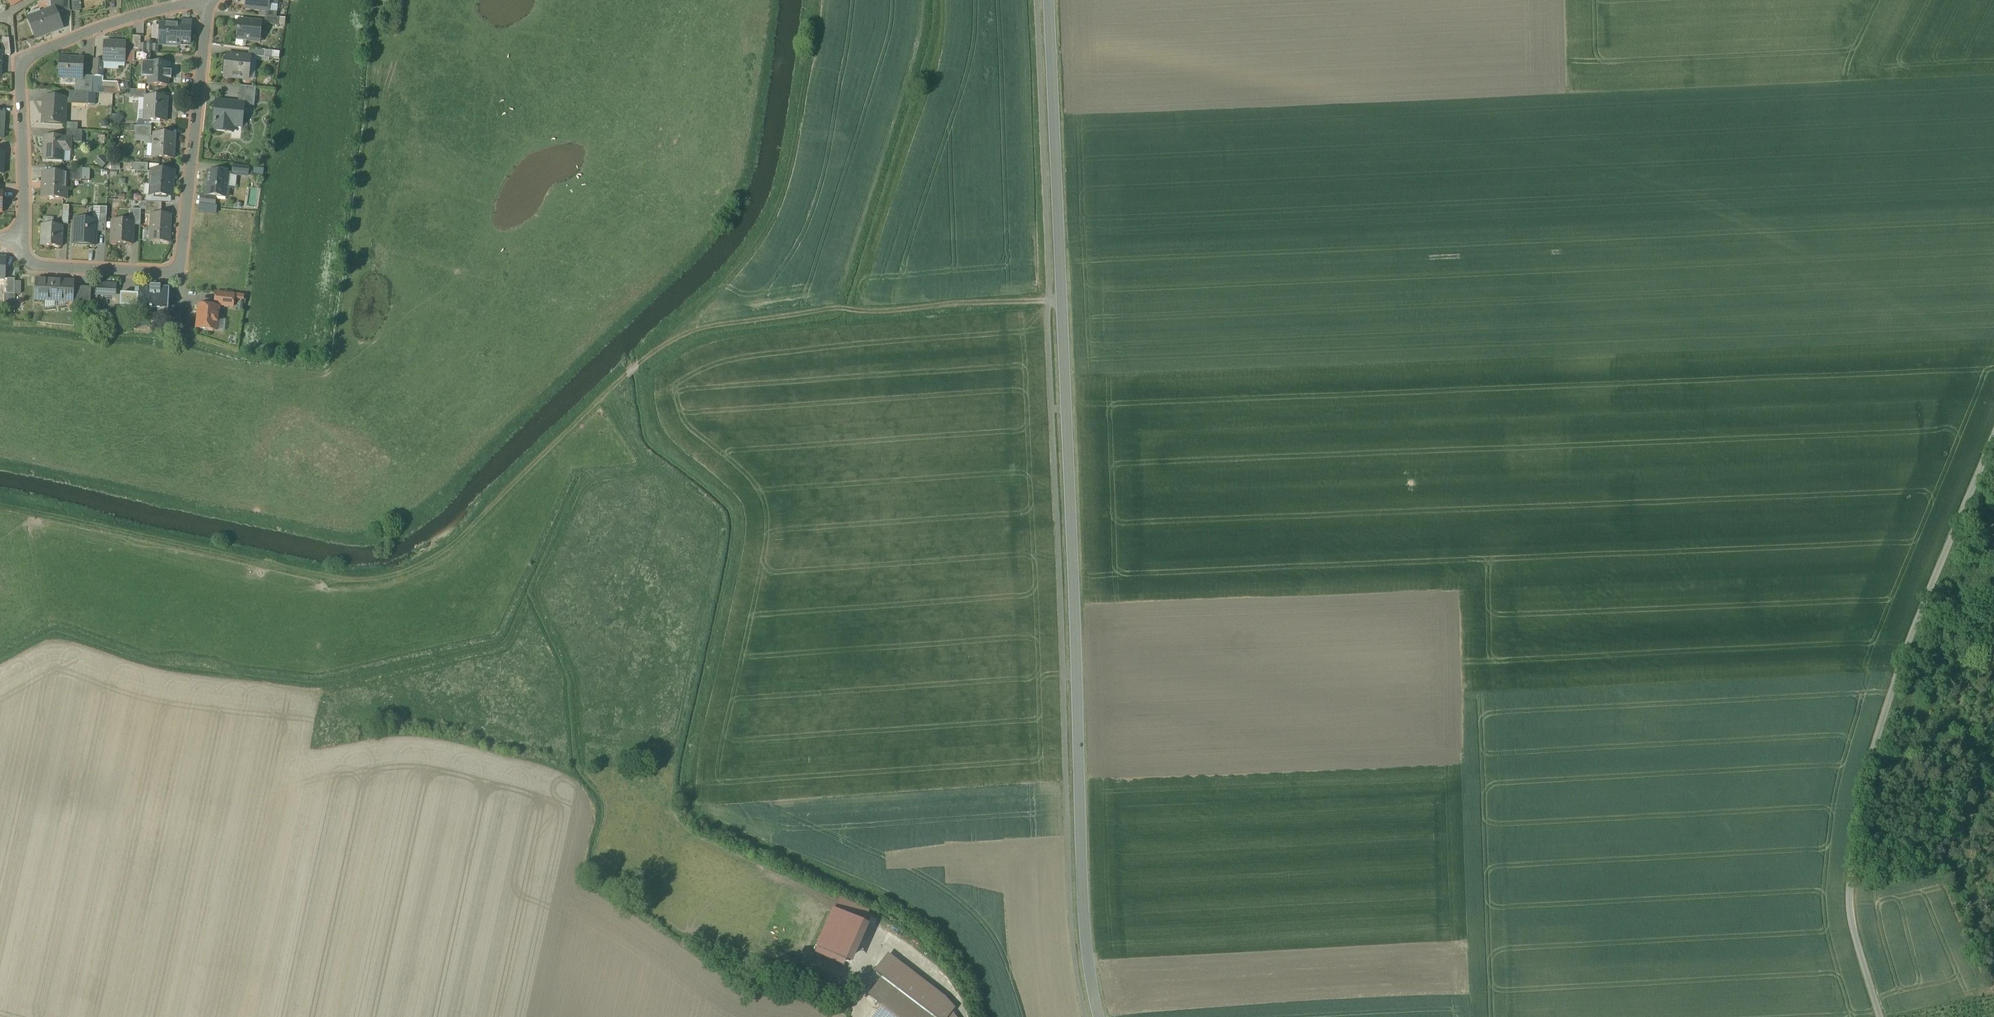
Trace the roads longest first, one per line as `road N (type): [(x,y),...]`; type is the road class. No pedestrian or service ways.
road 1 (secondary): [(1048,0),(1082,908),(1099,1016)]
road 2 (residential): [(1993,431),(1881,732),(1853,841),(1848,902),(1871,1016)]
road 3 (residential): [(21,241),(36,264),(177,267),(208,0)]
road 4 (residential): [(202,0),(29,56),(20,87),(21,241)]

